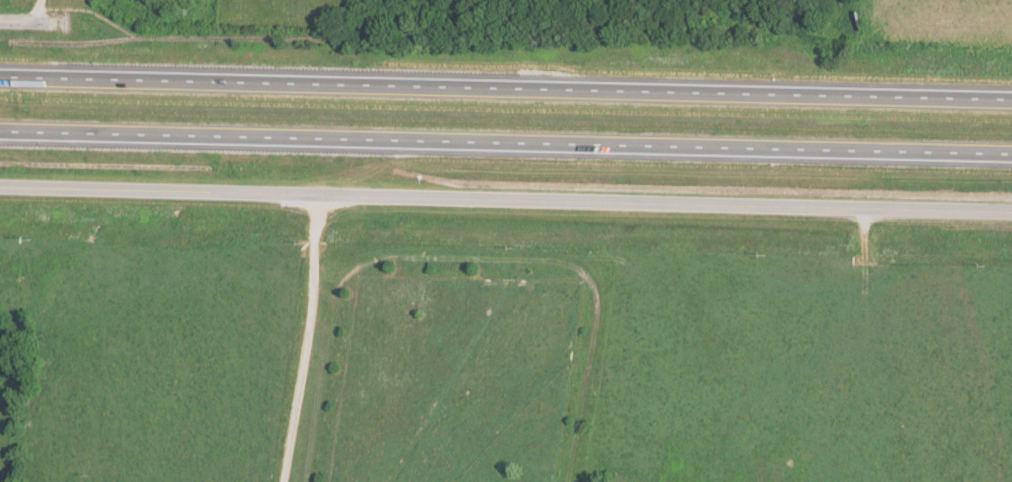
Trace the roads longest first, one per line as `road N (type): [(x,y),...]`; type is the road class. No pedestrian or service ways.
road 1 (tertiary): [(1011,213),(0,190)]
road 2 (motorway): [(0,134),(1011,156)]
road 3 (motorway): [(1011,100),(0,80)]

